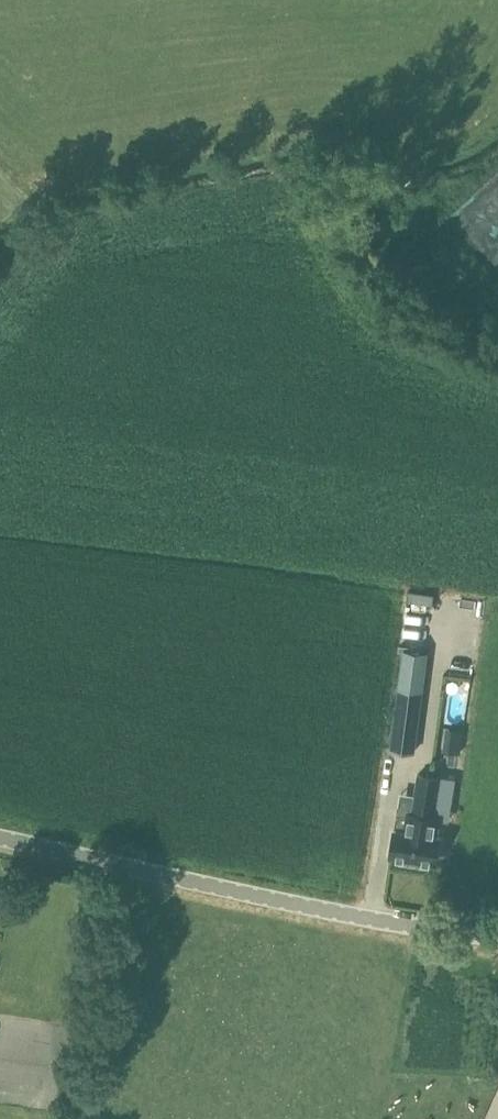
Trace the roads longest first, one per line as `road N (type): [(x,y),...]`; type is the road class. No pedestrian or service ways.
road 1 (unclassified): [(497,936),(356,918),(0,837)]

